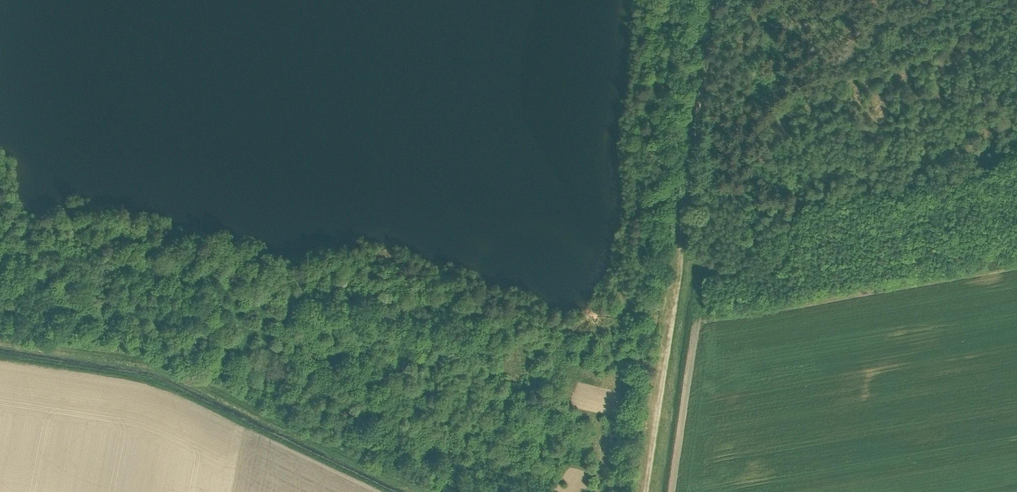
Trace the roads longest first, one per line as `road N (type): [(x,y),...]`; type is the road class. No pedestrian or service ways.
road 1 (track): [(717,0),(645,491)]
road 2 (track): [(418,491),(154,362),(0,339)]

